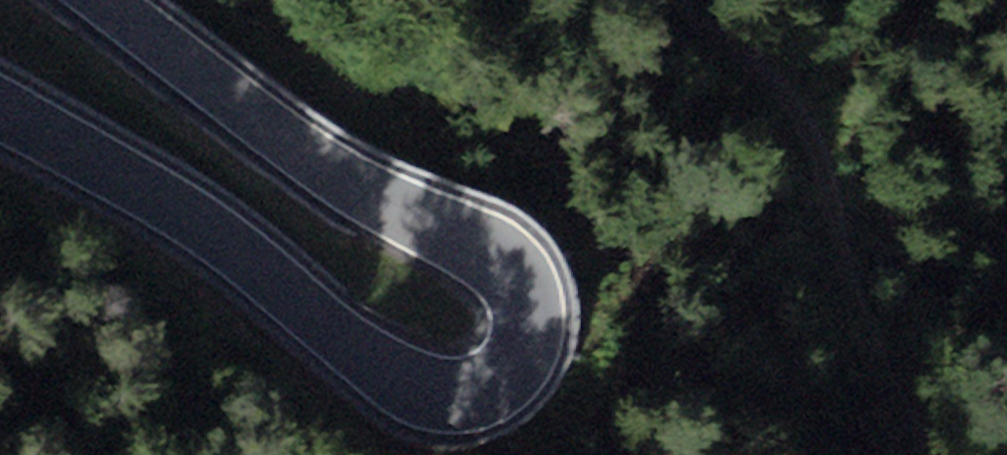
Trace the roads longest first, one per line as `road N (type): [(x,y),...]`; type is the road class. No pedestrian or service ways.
road 1 (tertiary): [(107,0),(312,155),(491,251),(528,302),(531,331),(508,374),(455,394),(393,374),(213,234),(0,109)]
road 2 (track): [(675,0),(822,121),(946,454)]

